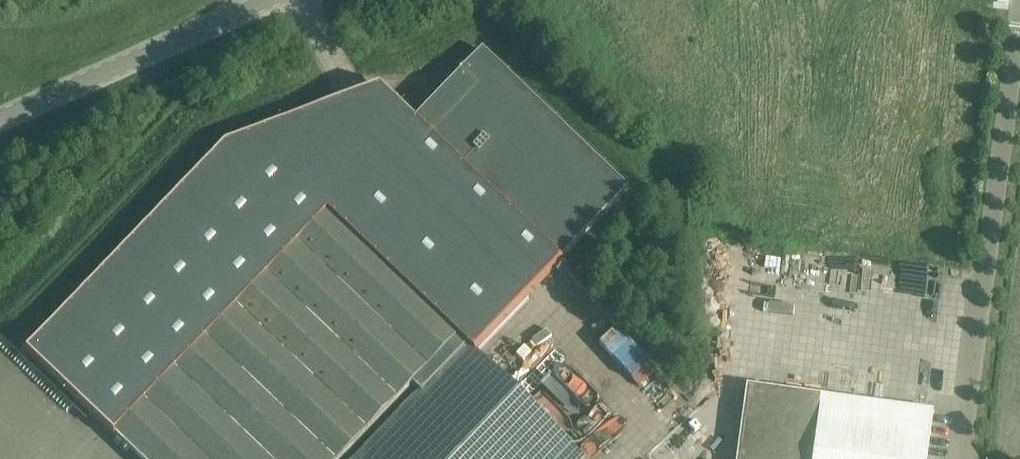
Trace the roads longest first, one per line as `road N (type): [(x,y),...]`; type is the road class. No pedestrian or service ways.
road 1 (unclassified): [(1019,16),(965,458)]
road 2 (tertiary): [(0,118),(261,0)]

